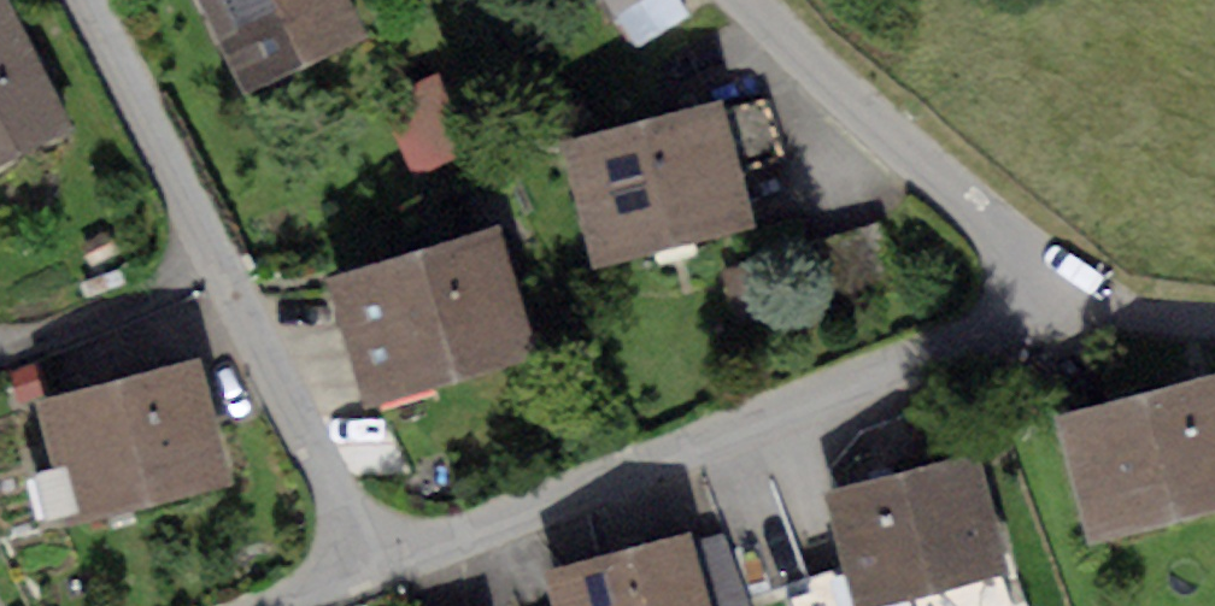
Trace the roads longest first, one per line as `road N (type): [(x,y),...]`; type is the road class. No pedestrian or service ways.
road 1 (residential): [(368,559),(1082,306)]
road 2 (residential): [(368,559),(89,0)]
road 3 (residential): [(748,0),(788,48),(1082,306)]

